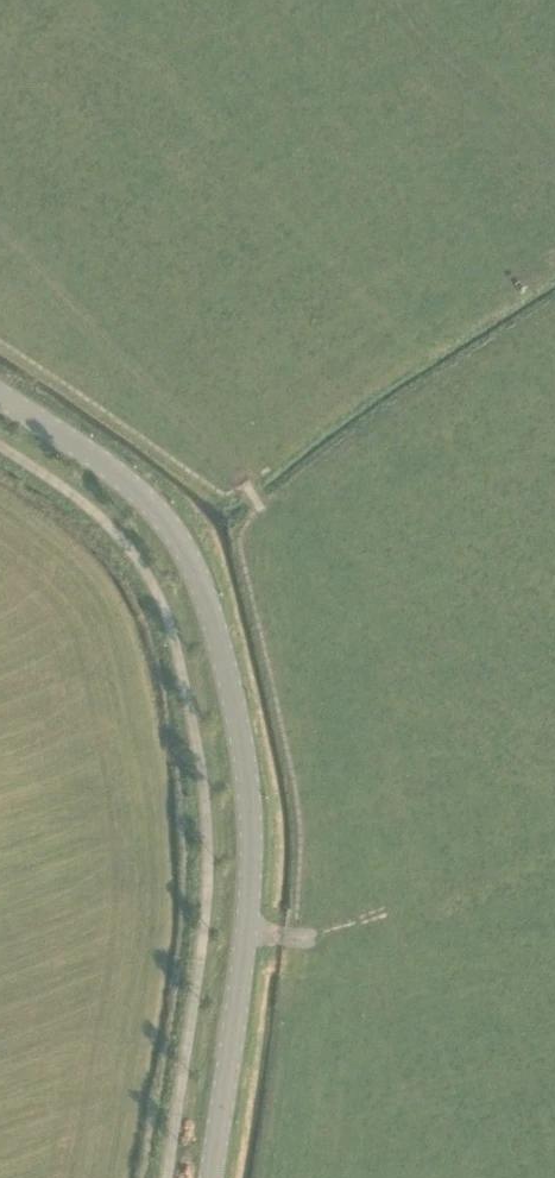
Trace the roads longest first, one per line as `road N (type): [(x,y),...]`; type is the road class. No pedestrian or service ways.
road 1 (secondary): [(211,1177),(243,971),(253,833),(237,709),(209,597),(177,534),(112,471),(0,398)]

